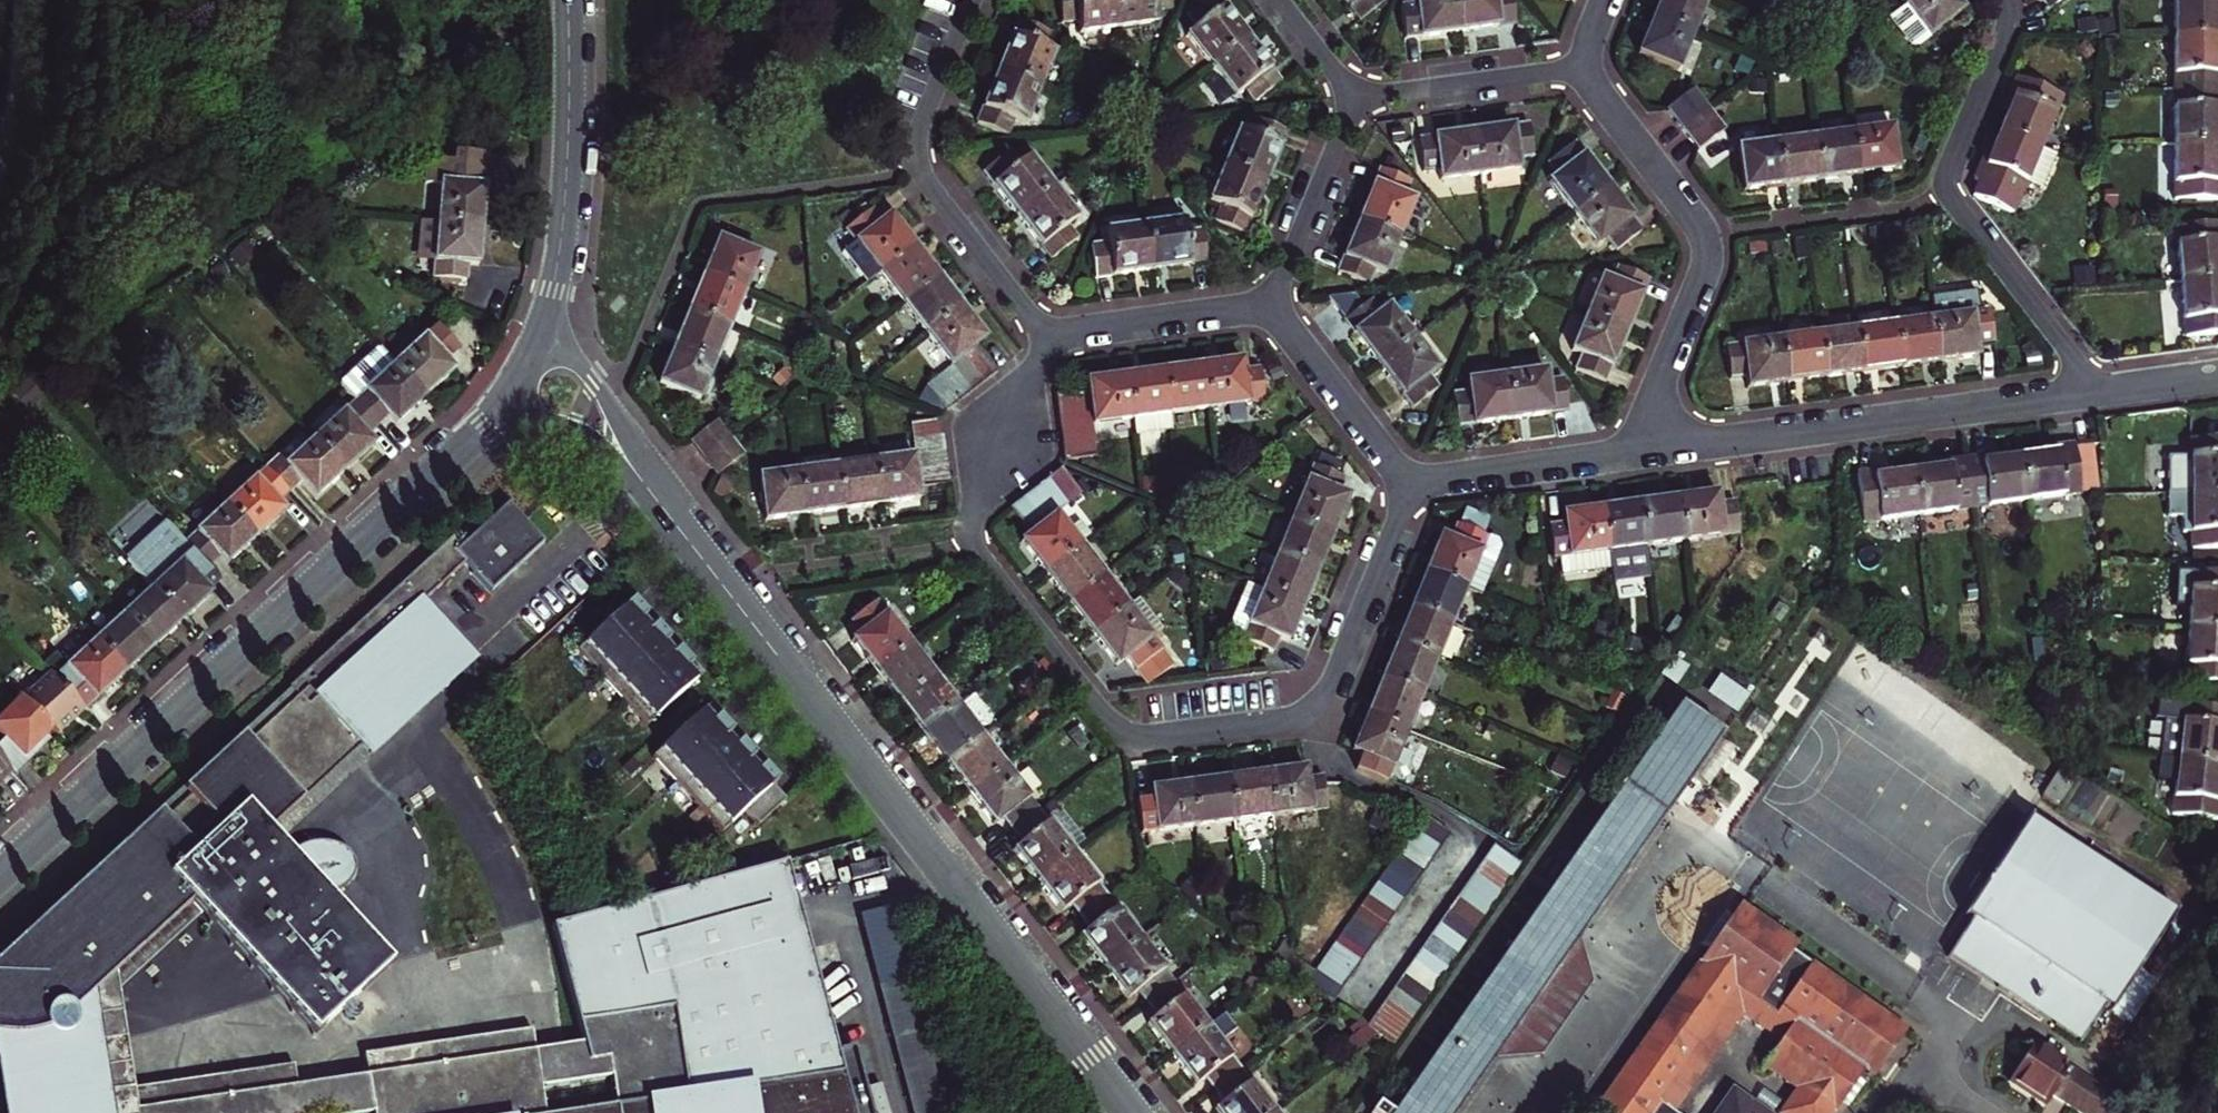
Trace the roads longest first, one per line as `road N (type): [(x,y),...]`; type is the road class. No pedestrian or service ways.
road 1 (residential): [(1136,1112),(661,506)]
road 2 (residential): [(500,413),(0,872)]
road 3 (residential): [(972,543),(1101,709),(1121,728),(1161,737),(1282,721),(1313,708),(1325,696),(1412,487)]
road 4 (residential): [(1630,455),(2099,393)]
road 5 (residential): [(1630,455),(1701,291),(1709,248),(1706,232),(1580,70)]
road 6 (residential): [(973,0),(921,130),(919,168),(1047,335)]
road 7 (residential): [(568,0),(564,223),(544,323)]
road 8 (residential): [(2099,393),(1950,197)]
road 9 (residential): [(1270,305),(1412,487)]
road 10 (residential): [(1580,70),(1356,98)]
road 11 (residential): [(1047,335),(1270,305)]
road 12 (residential): [(1270,305),(1356,98)]
road 13 (residential): [(972,543),(975,507),(1047,335)]
road 14 (residential): [(1412,487),(1630,455)]
road 15 (residential): [(661,506),(607,401),(544,323)]
road 16 (residential): [(2004,0),(2004,34),(1949,165),(1950,197)]
road 17 (residential): [(500,413),(588,438),(661,506)]
road 18 (residential): [(1356,98),(1279,0)]

